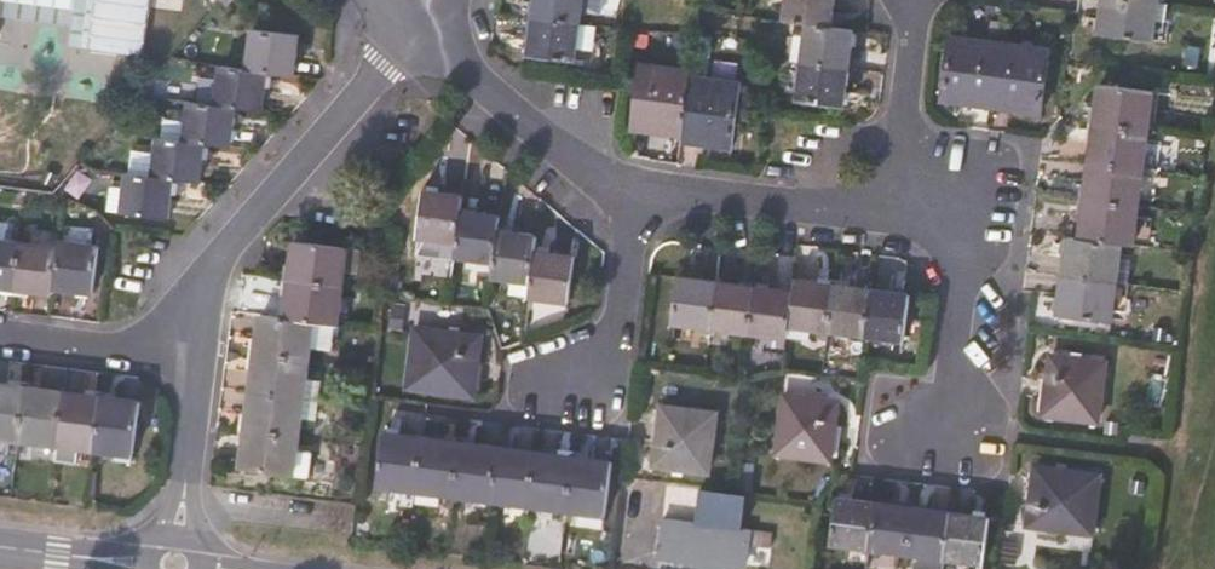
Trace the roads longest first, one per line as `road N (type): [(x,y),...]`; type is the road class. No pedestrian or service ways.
road 1 (residential): [(635,196),(609,395),(511,387)]
road 2 (residential): [(222,259),(414,32)]
road 3 (residential): [(883,455),(946,462),(971,230)]
road 4 (residential): [(176,538),(197,331),(222,259)]
road 5 (residential): [(635,196),(414,32)]
road 6 (residential): [(0,333),(103,348),(131,343),(185,308),(222,259)]
road 7 (residential): [(888,220),(635,196)]
road 8 (residential): [(971,230),(978,150),(899,140)]
road 9 (tertiary): [(148,562),(0,544)]
road 10 (residential): [(899,140),(917,0)]

